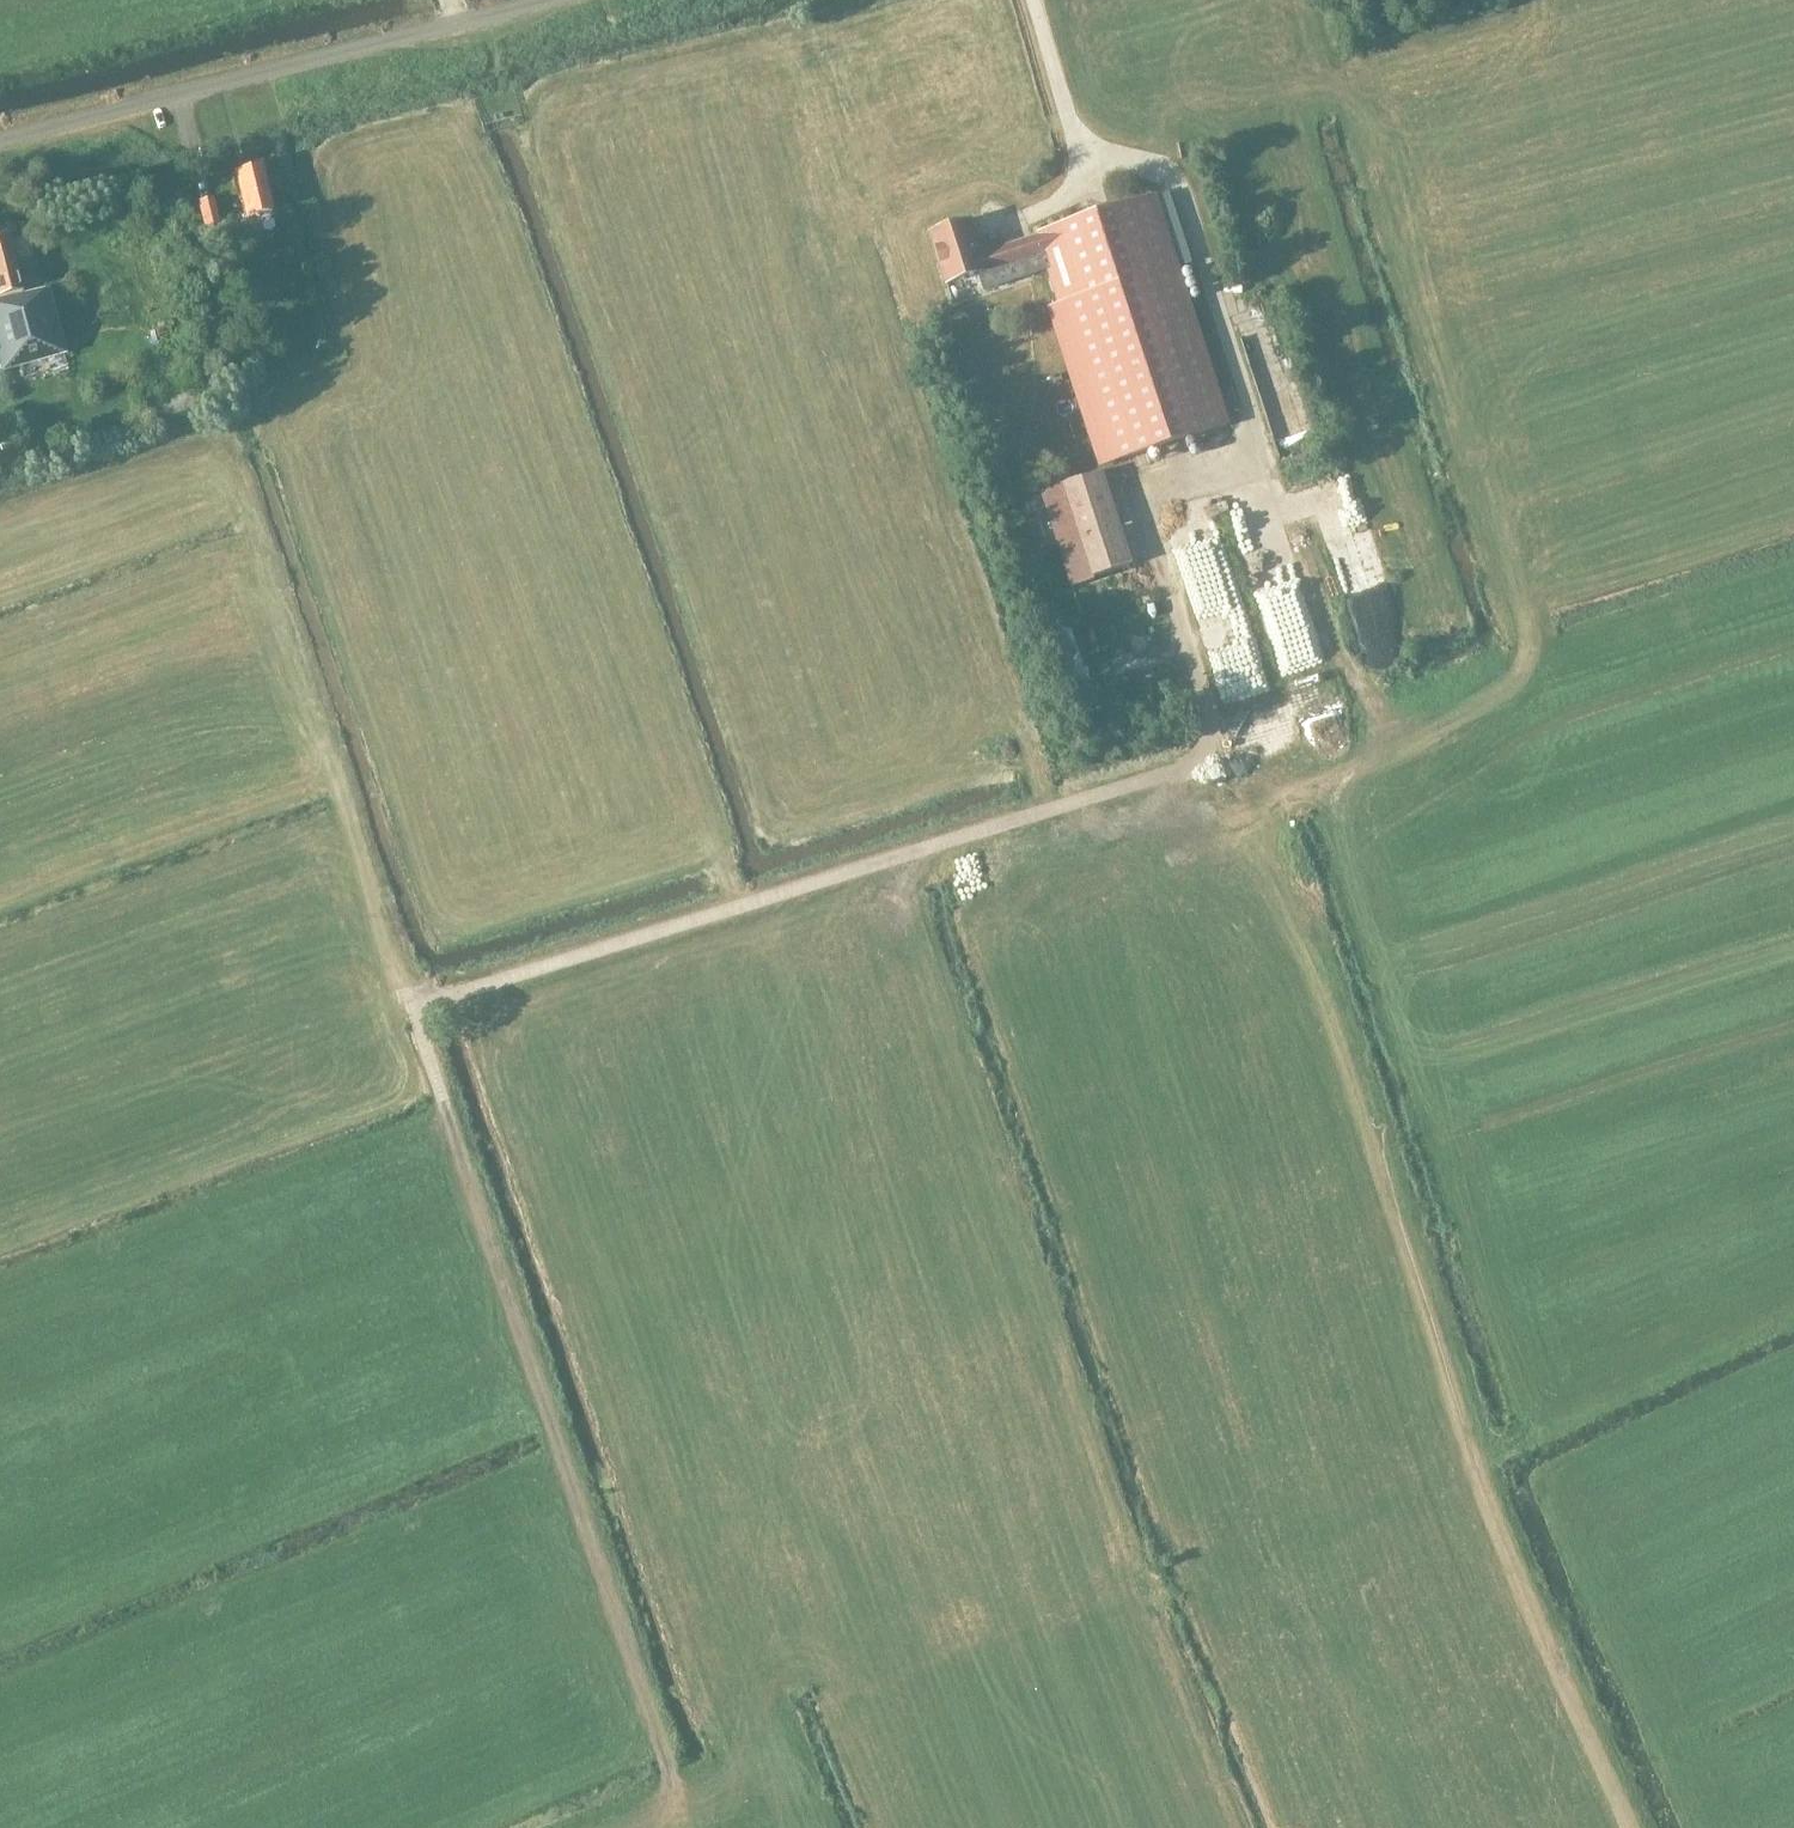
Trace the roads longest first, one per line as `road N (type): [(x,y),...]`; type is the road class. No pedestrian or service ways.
road 1 (unclassified): [(551,0),(0,144)]

